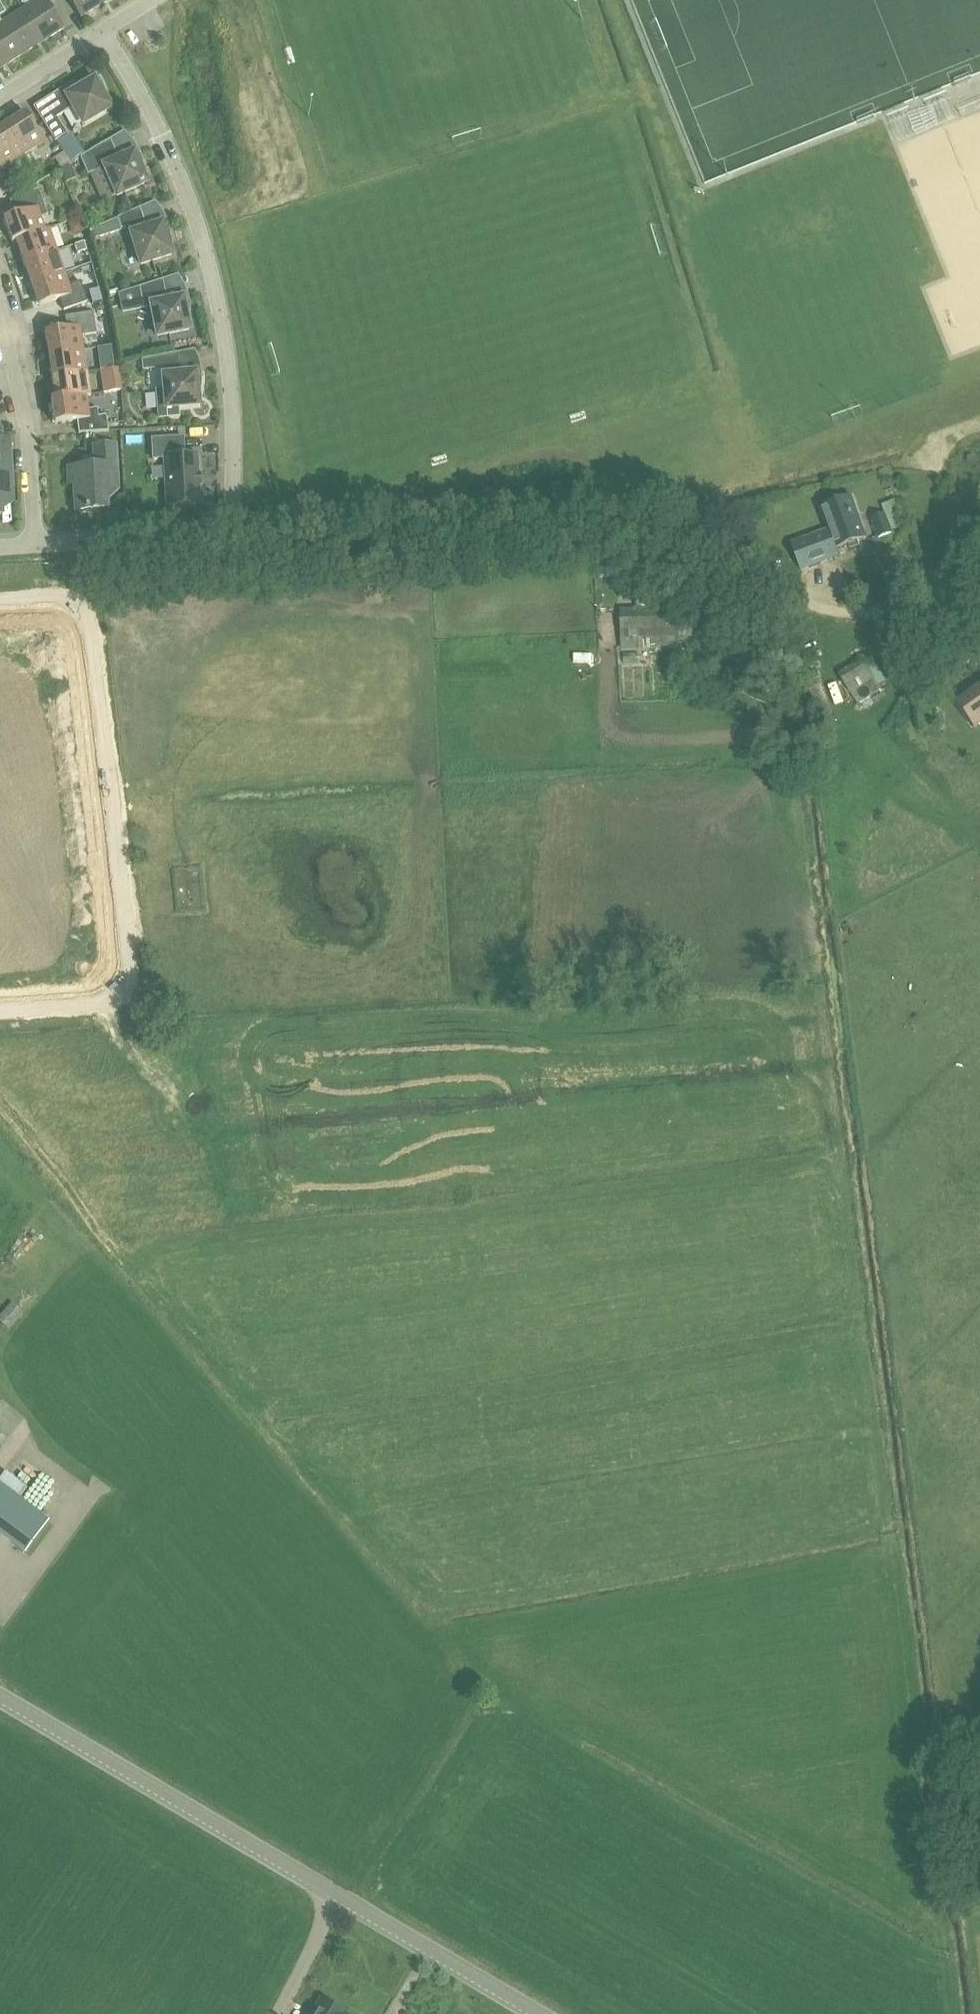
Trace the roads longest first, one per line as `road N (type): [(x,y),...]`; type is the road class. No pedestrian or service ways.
road 1 (residential): [(240,531),(603,521),(808,602),(851,611),(889,603),(945,572)]
road 2 (residential): [(0,599),(84,595),(134,1002),(0,1007)]
road 3 (residential): [(240,531),(228,354),(209,267),(173,163),(103,31)]
road 4 (tertiary): [(338,1896),(0,1697)]
road 5 (residential): [(36,544),(28,432),(0,312)]
road 6 (tertiary): [(538,2013),(338,1896)]
road 7 (residential): [(36,544),(240,531)]
road 8 (unclassified): [(338,1896),(277,2013)]
road 9 (residential): [(0,96),(103,31)]

